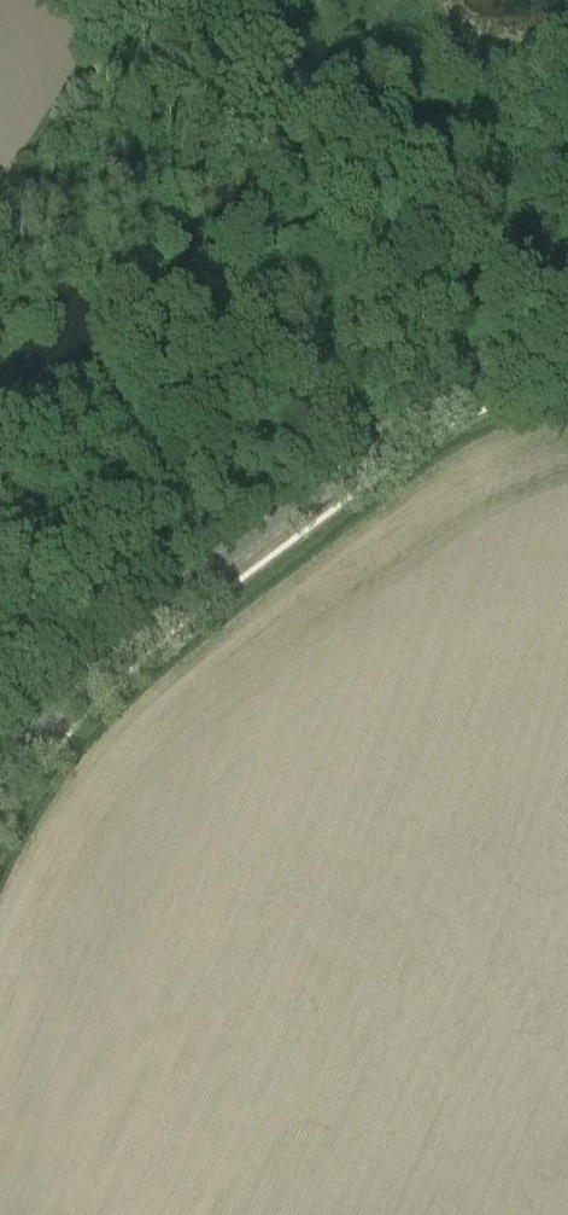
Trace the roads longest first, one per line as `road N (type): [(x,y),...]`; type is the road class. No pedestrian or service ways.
road 1 (secondary): [(0,775),(39,720),(130,631),(567,290)]
road 2 (track): [(497,346),(443,276),(261,129),(123,0)]

